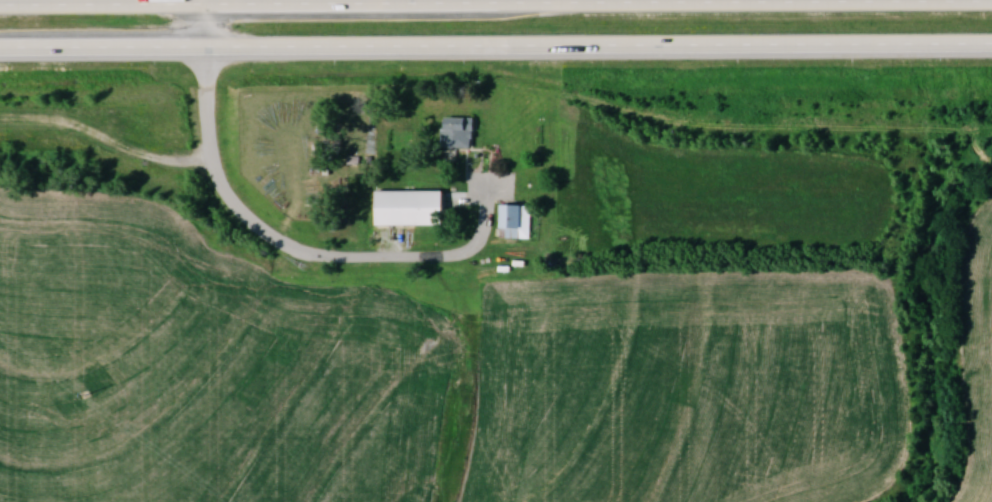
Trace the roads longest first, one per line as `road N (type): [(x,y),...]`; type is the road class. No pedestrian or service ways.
road 1 (trunk): [(991,1),(0,9)]
road 2 (trunk): [(0,55),(991,49)]

